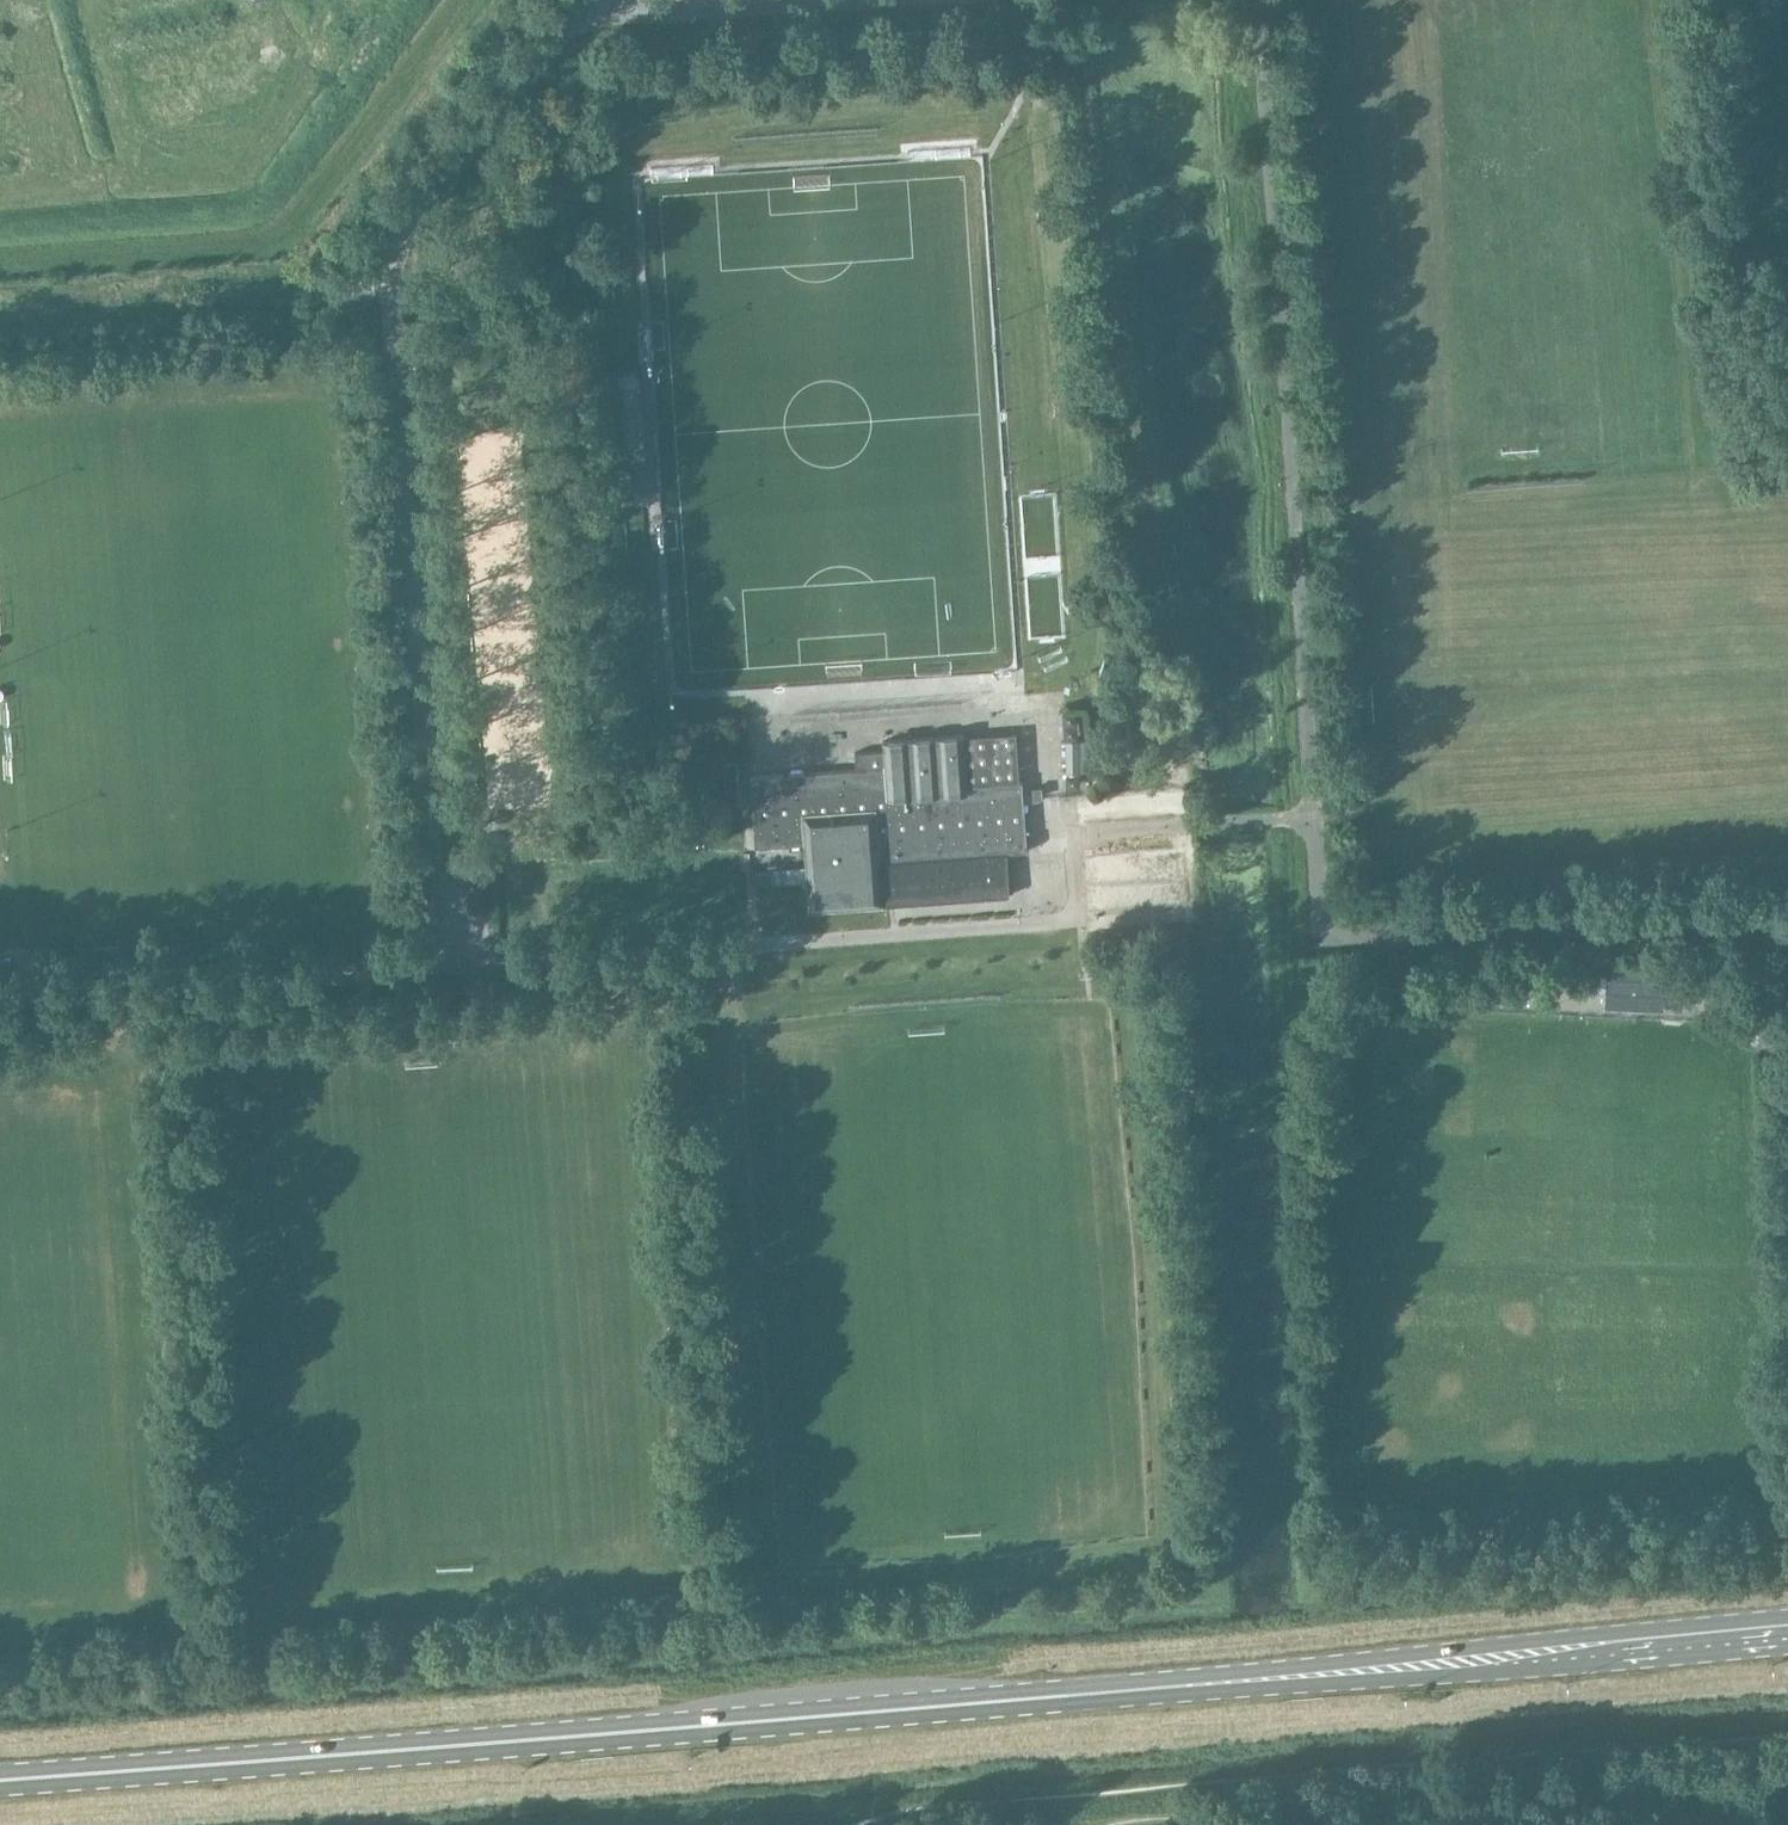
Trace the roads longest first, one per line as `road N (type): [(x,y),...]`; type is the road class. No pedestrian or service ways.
road 1 (secondary): [(0,1779),(1787,1632)]

